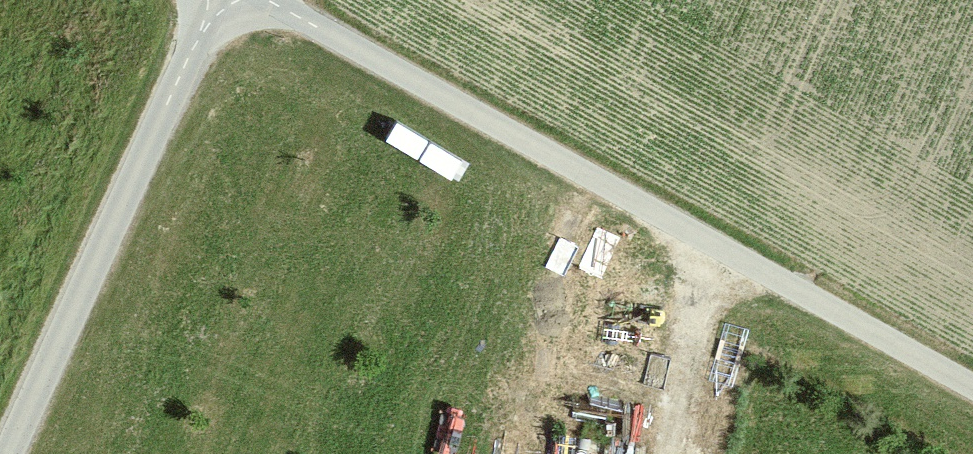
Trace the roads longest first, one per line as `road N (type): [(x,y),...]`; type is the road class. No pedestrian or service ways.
road 1 (unclassified): [(274,0),(972,384)]
road 2 (unclassified): [(216,0),(9,453)]
road 3 (track): [(669,453),(710,240)]

